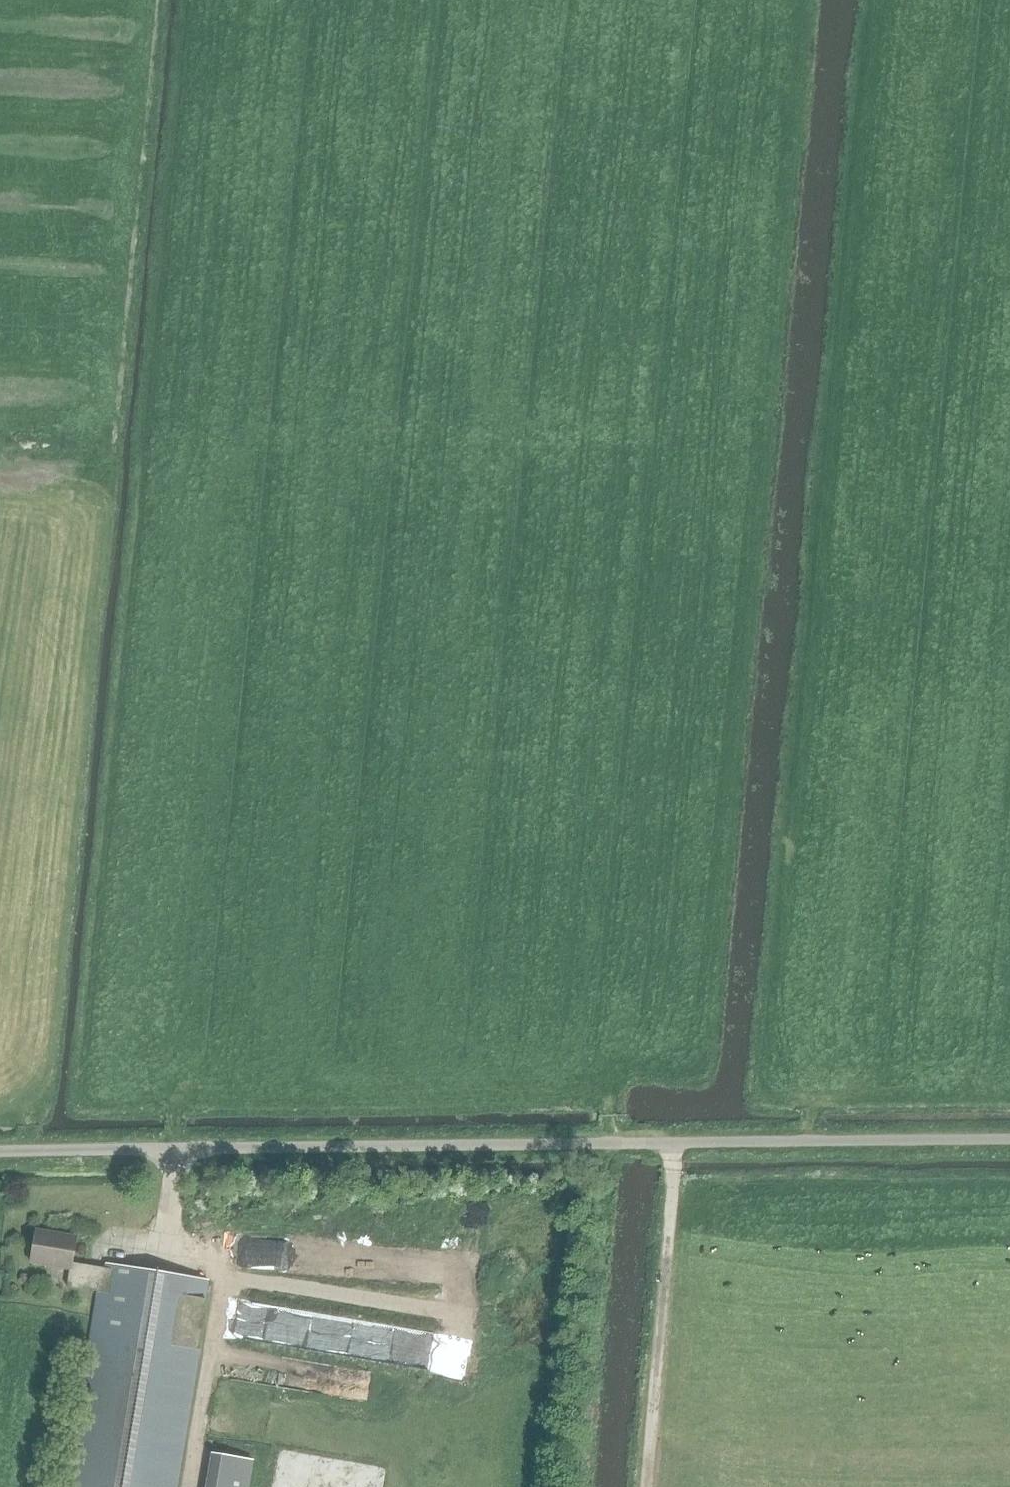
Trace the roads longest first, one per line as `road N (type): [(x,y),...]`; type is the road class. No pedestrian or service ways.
road 1 (unclassified): [(0,1151),(1009,1140)]

